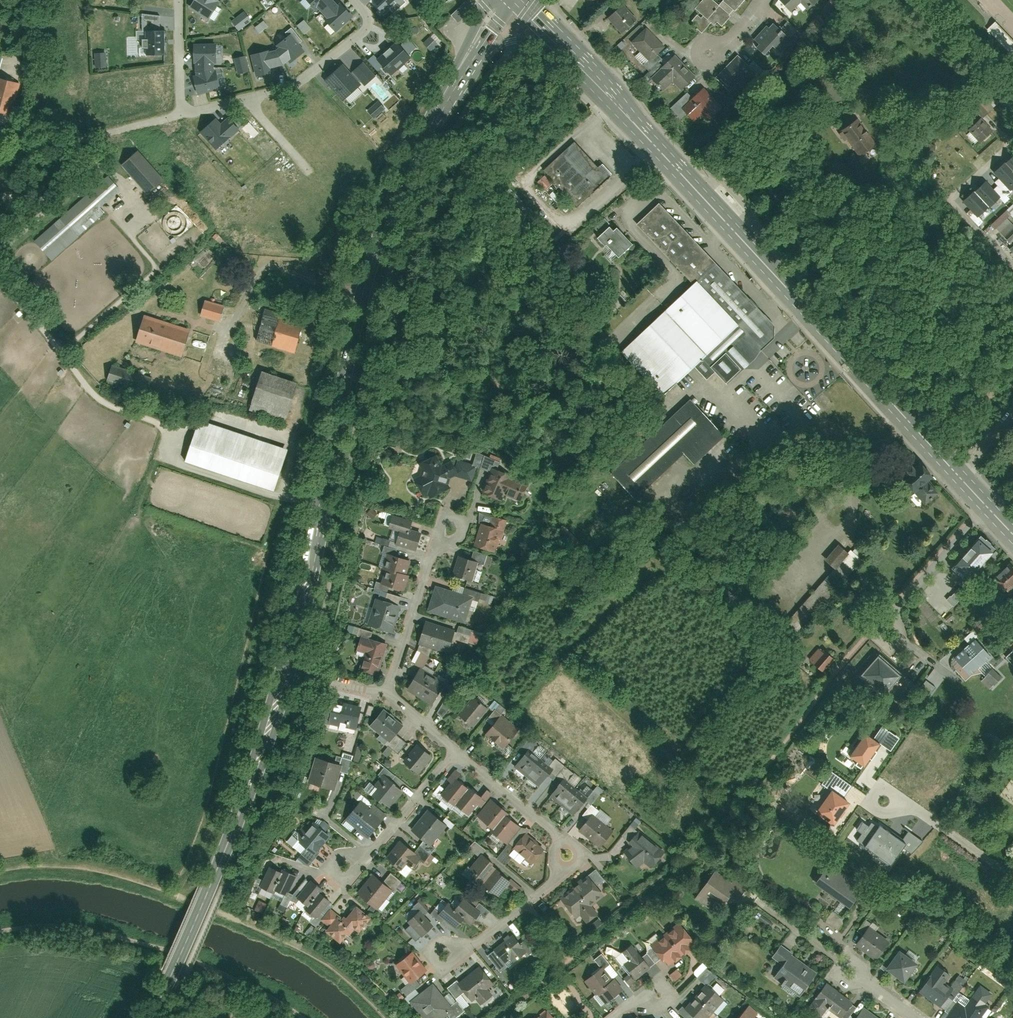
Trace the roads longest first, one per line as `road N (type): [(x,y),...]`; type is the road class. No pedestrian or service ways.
road 1 (secondary): [(463,67),(373,255),(285,674)]
road 2 (tertiary): [(566,48),(953,474)]
road 3 (secondary): [(285,674),(210,889),(152,1017)]
road 4 (residential): [(446,956),(480,943),(556,880),(560,838),(448,749)]
road 5 (residential): [(983,509),(811,693)]
road 6 (residential): [(449,531),(431,557),(390,693)]
road 7 (residential): [(353,0),(367,18),(363,32),(292,88),(251,99)]
road 8 (residential): [(347,866),(448,749)]
road 9 (residential): [(1012,875),(911,803)]

